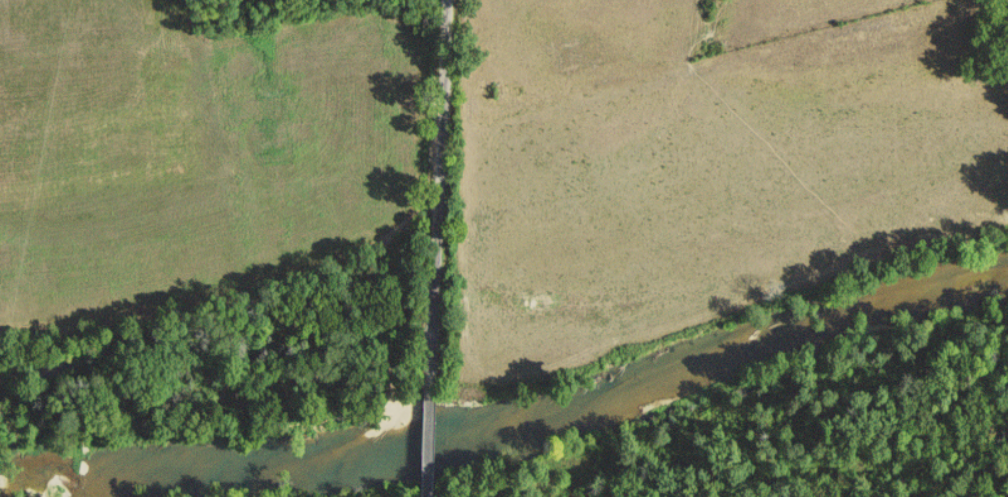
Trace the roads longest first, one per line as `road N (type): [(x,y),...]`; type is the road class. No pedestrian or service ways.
road 1 (tertiary): [(432,386),(448,0)]

